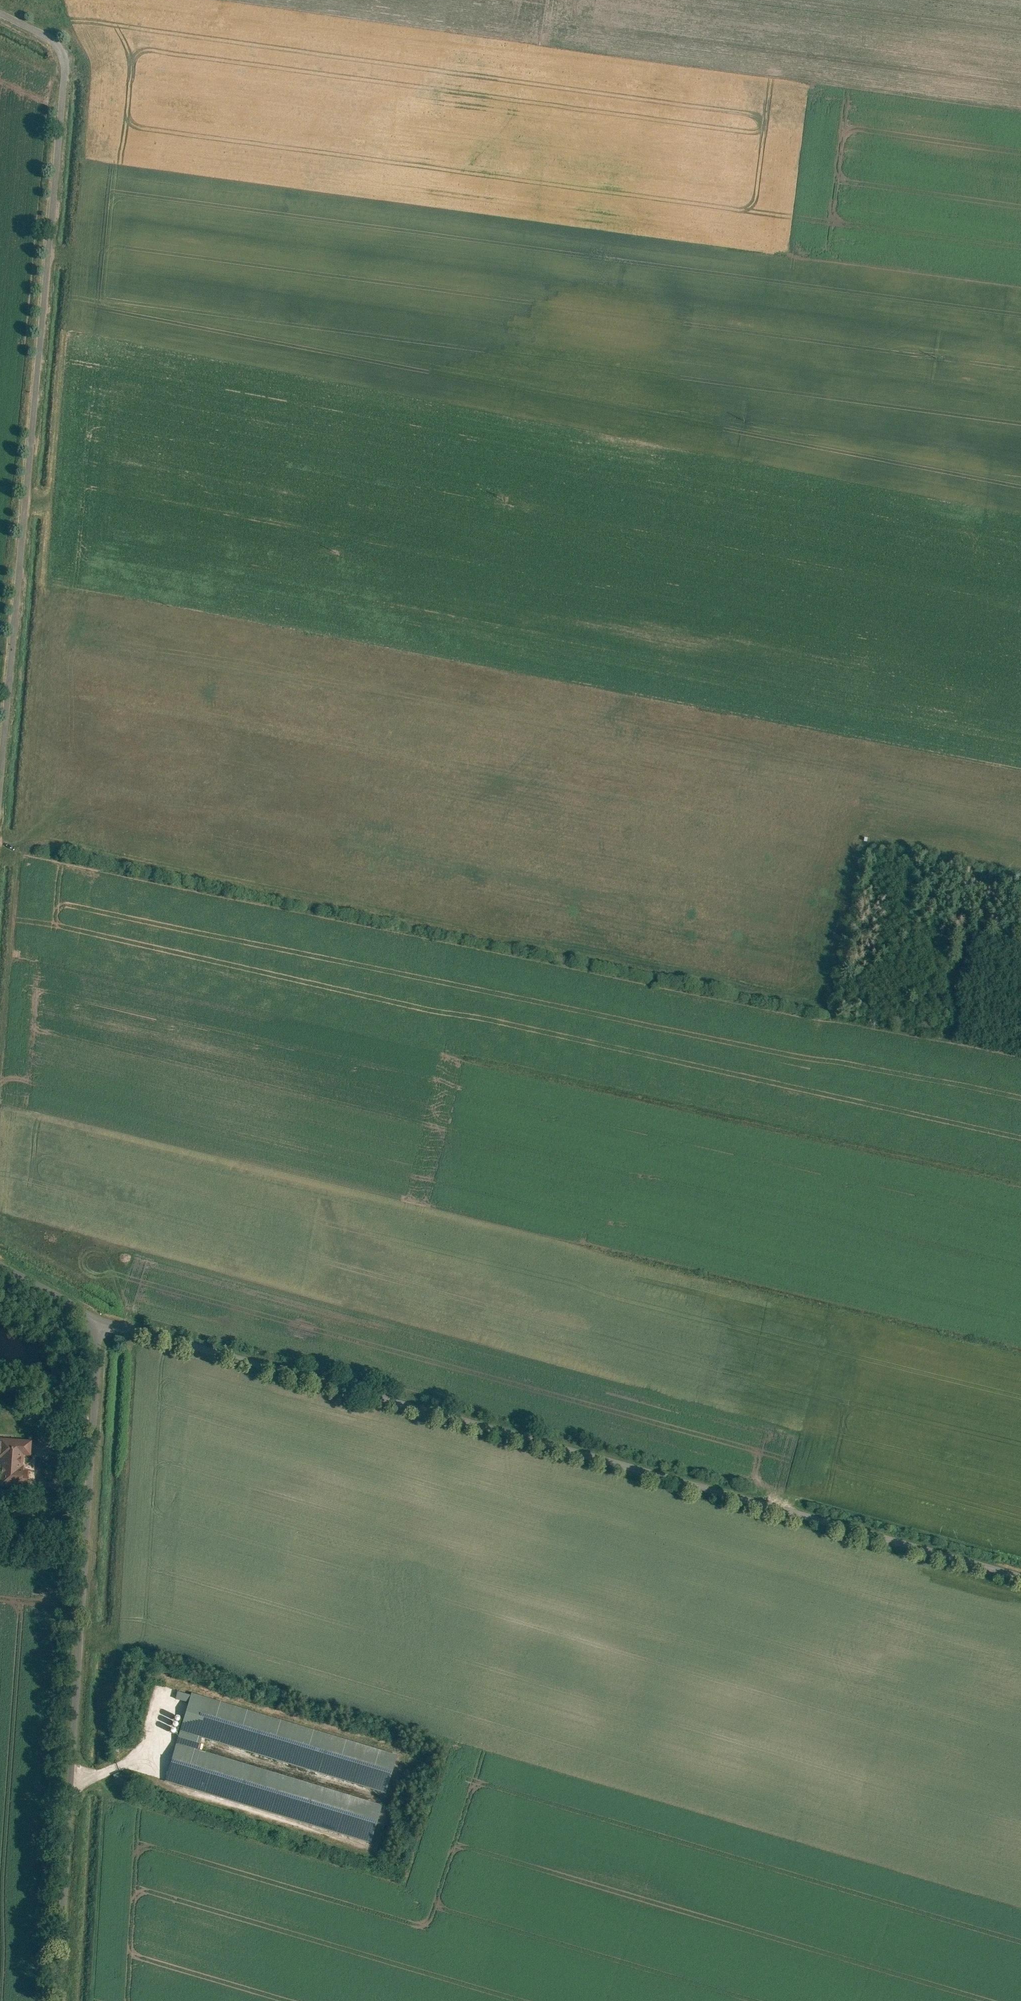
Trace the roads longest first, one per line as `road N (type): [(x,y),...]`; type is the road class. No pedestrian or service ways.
road 1 (unclassified): [(1020,1573),(111,1321)]
road 2 (unclassified): [(0,714),(58,77),(53,53),(0,18)]
road 3 (residential): [(63,2000),(111,1321)]
road 4 (residential): [(111,1321),(0,1263)]

